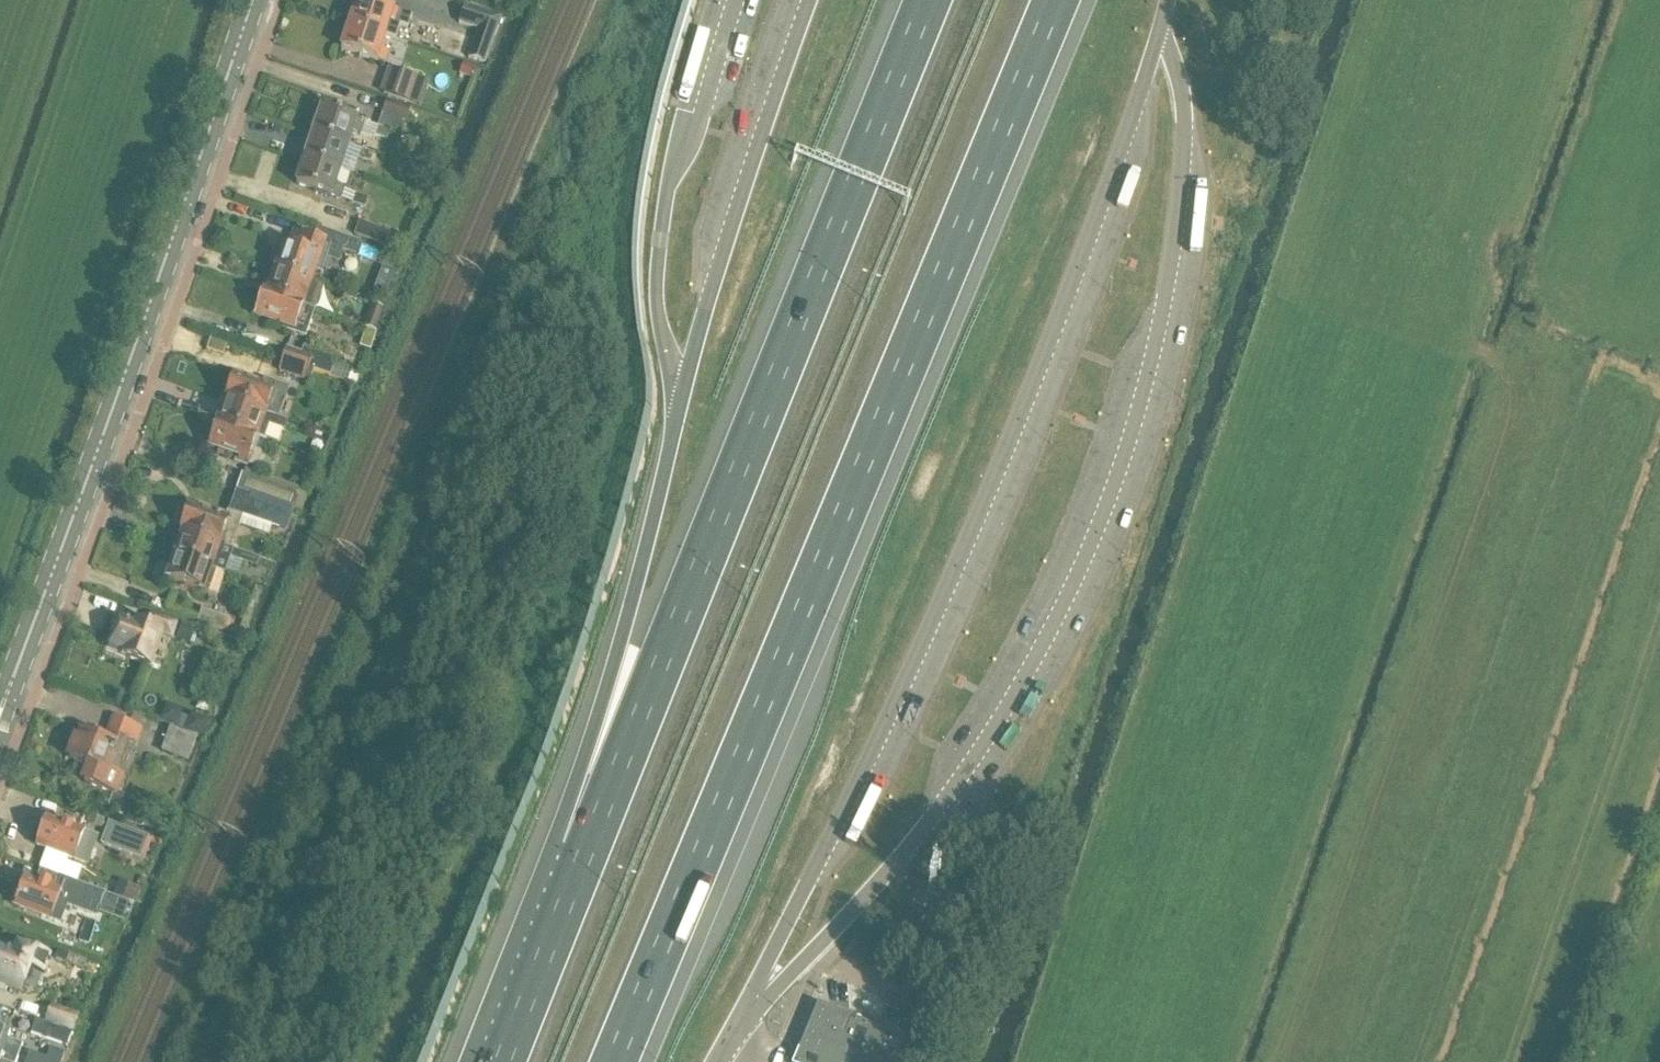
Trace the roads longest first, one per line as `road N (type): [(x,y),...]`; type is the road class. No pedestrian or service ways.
road 1 (motorway): [(613,1061),(1055,0)]
road 2 (motorway): [(930,0),(540,959)]
road 3 (secondary): [(0,738),(253,0)]
road 4 (motorway): [(660,485),(620,641),(555,834),(540,959)]

